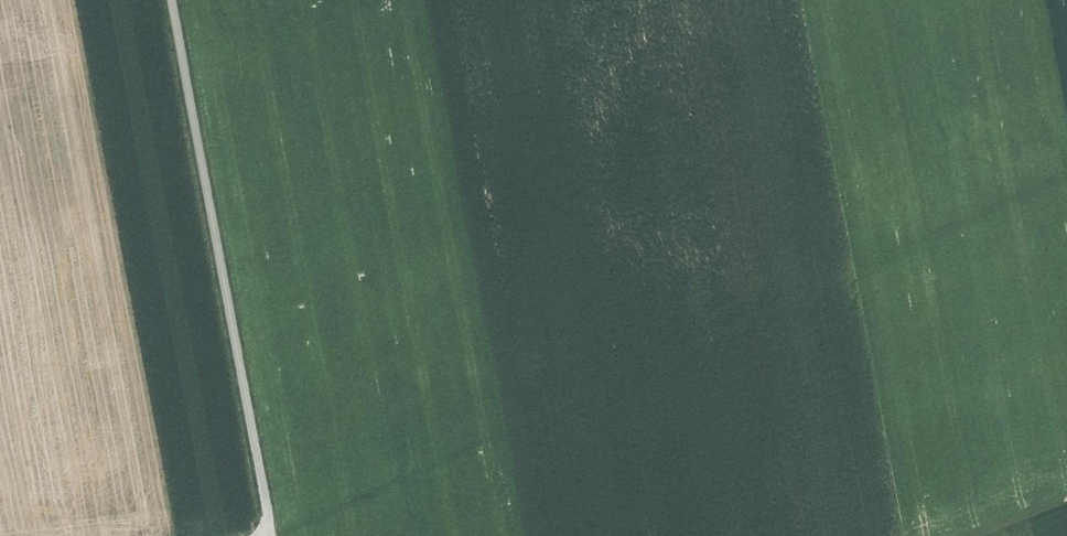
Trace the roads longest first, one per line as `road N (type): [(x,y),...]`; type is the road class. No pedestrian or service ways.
road 1 (track): [(275,535),(174,0)]

